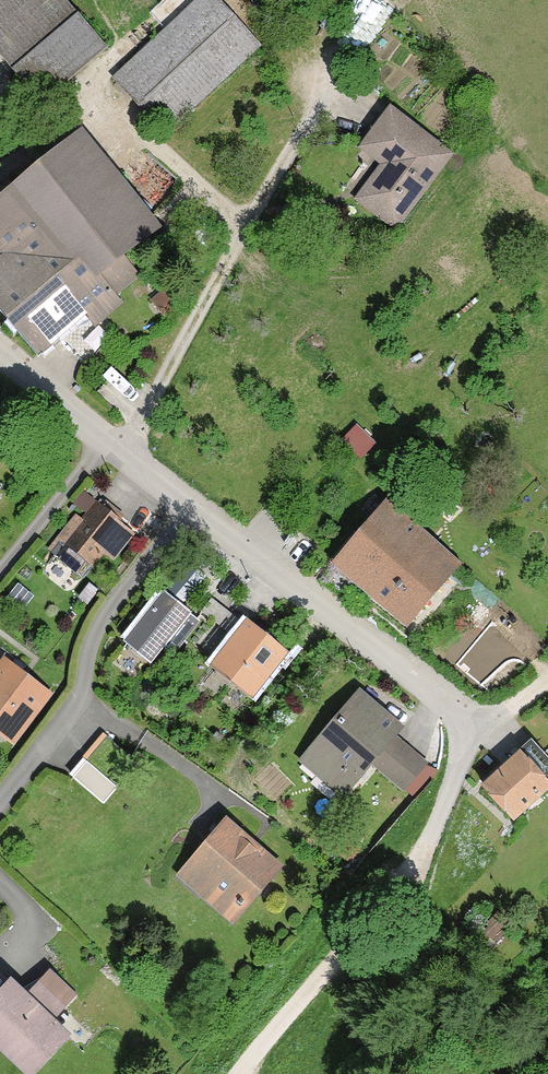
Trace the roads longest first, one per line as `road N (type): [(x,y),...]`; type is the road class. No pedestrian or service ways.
road 1 (track): [(245,1073),(418,881),(474,729),(547,686)]
road 2 (residential): [(192,508),(106,620),(78,710),(0,808)]
road 3 (residential): [(192,508),(474,729)]
road 4 (residential): [(0,352),(192,508)]

